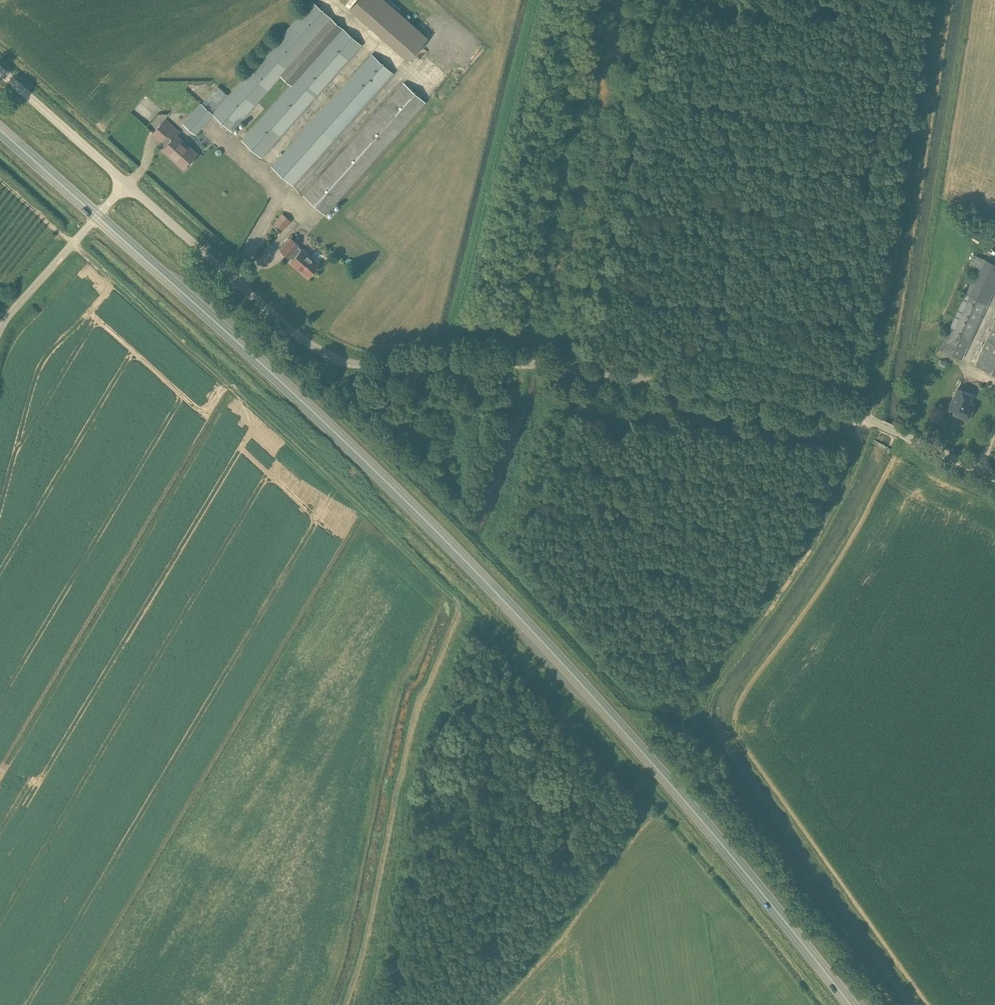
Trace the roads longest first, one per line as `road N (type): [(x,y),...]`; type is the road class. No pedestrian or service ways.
road 1 (primary): [(851,1004),(707,827),(473,570),(97,216)]
road 2 (unclassified): [(994,478),(811,399),(535,364),(338,359),(289,329),(126,185)]
road 3 (unclassified): [(126,185),(0,70)]
road 4 (unclassified): [(0,329),(97,216)]
road 5 (primary): [(97,216),(0,130)]

